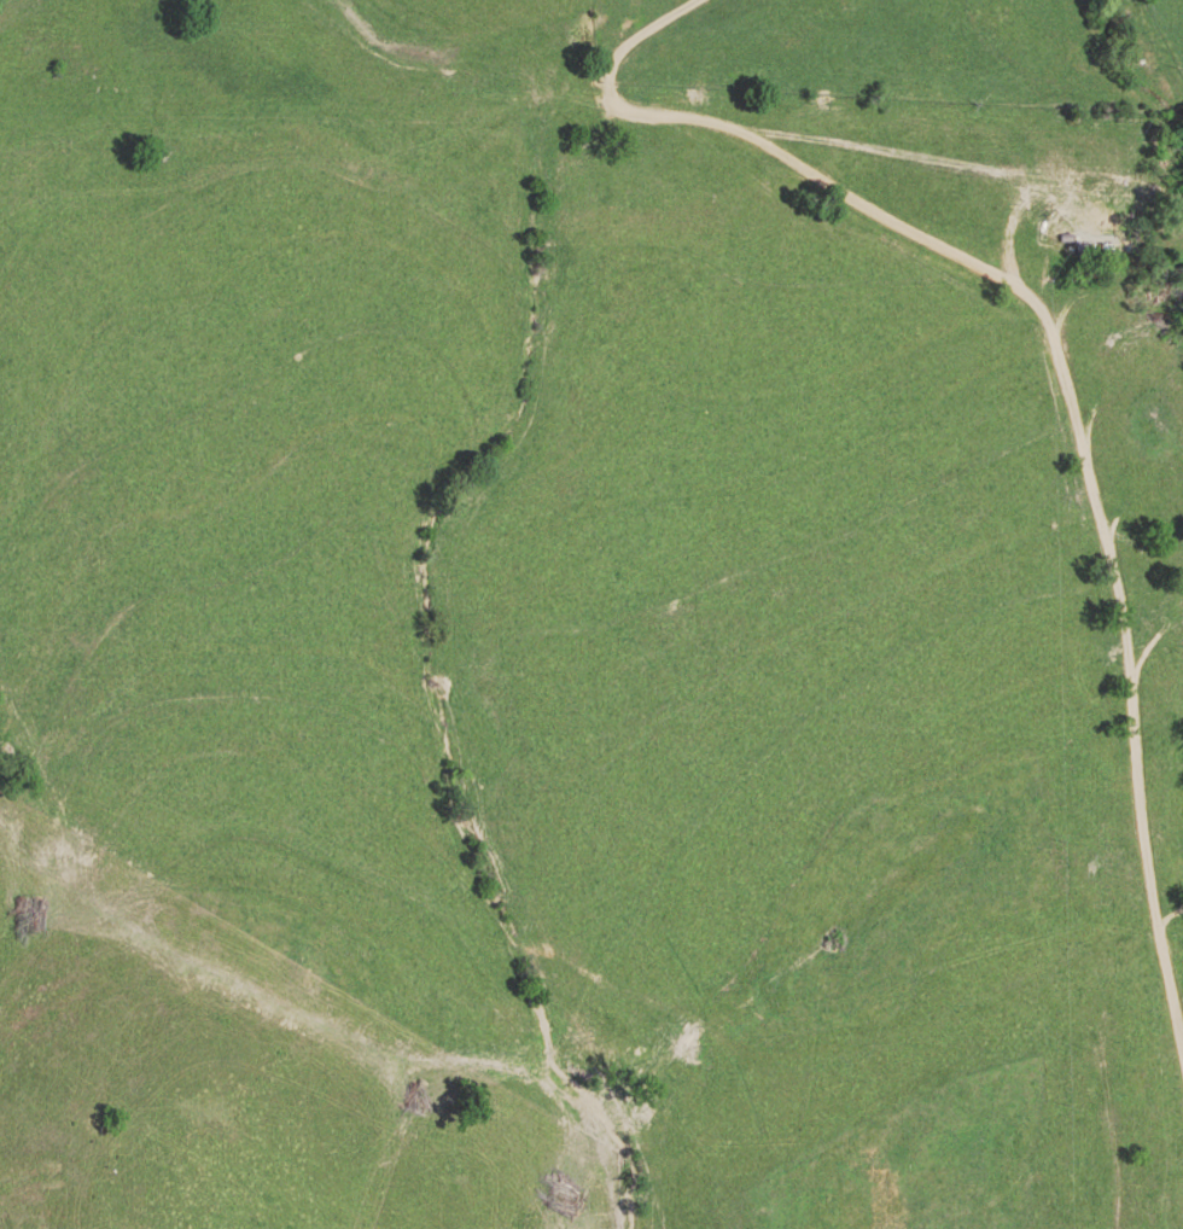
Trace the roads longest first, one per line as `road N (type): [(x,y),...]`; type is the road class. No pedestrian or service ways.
road 1 (residential): [(1182,782),(1117,490),(1098,477),(1073,349),(977,240),(837,150),(716,105),(716,35),(757,0)]

